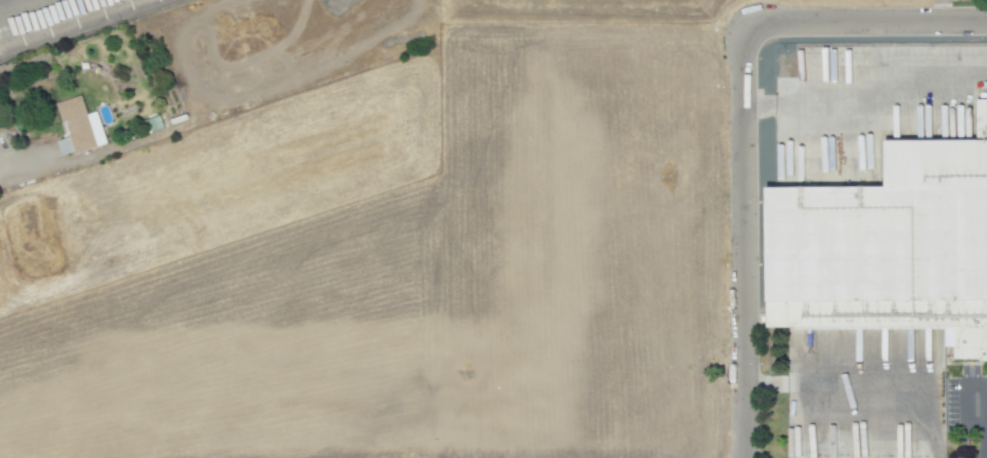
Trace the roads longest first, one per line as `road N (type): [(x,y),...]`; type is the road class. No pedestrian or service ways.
road 1 (residential): [(747,457),(747,33)]
road 2 (residential): [(747,33),(768,21),(986,22)]

